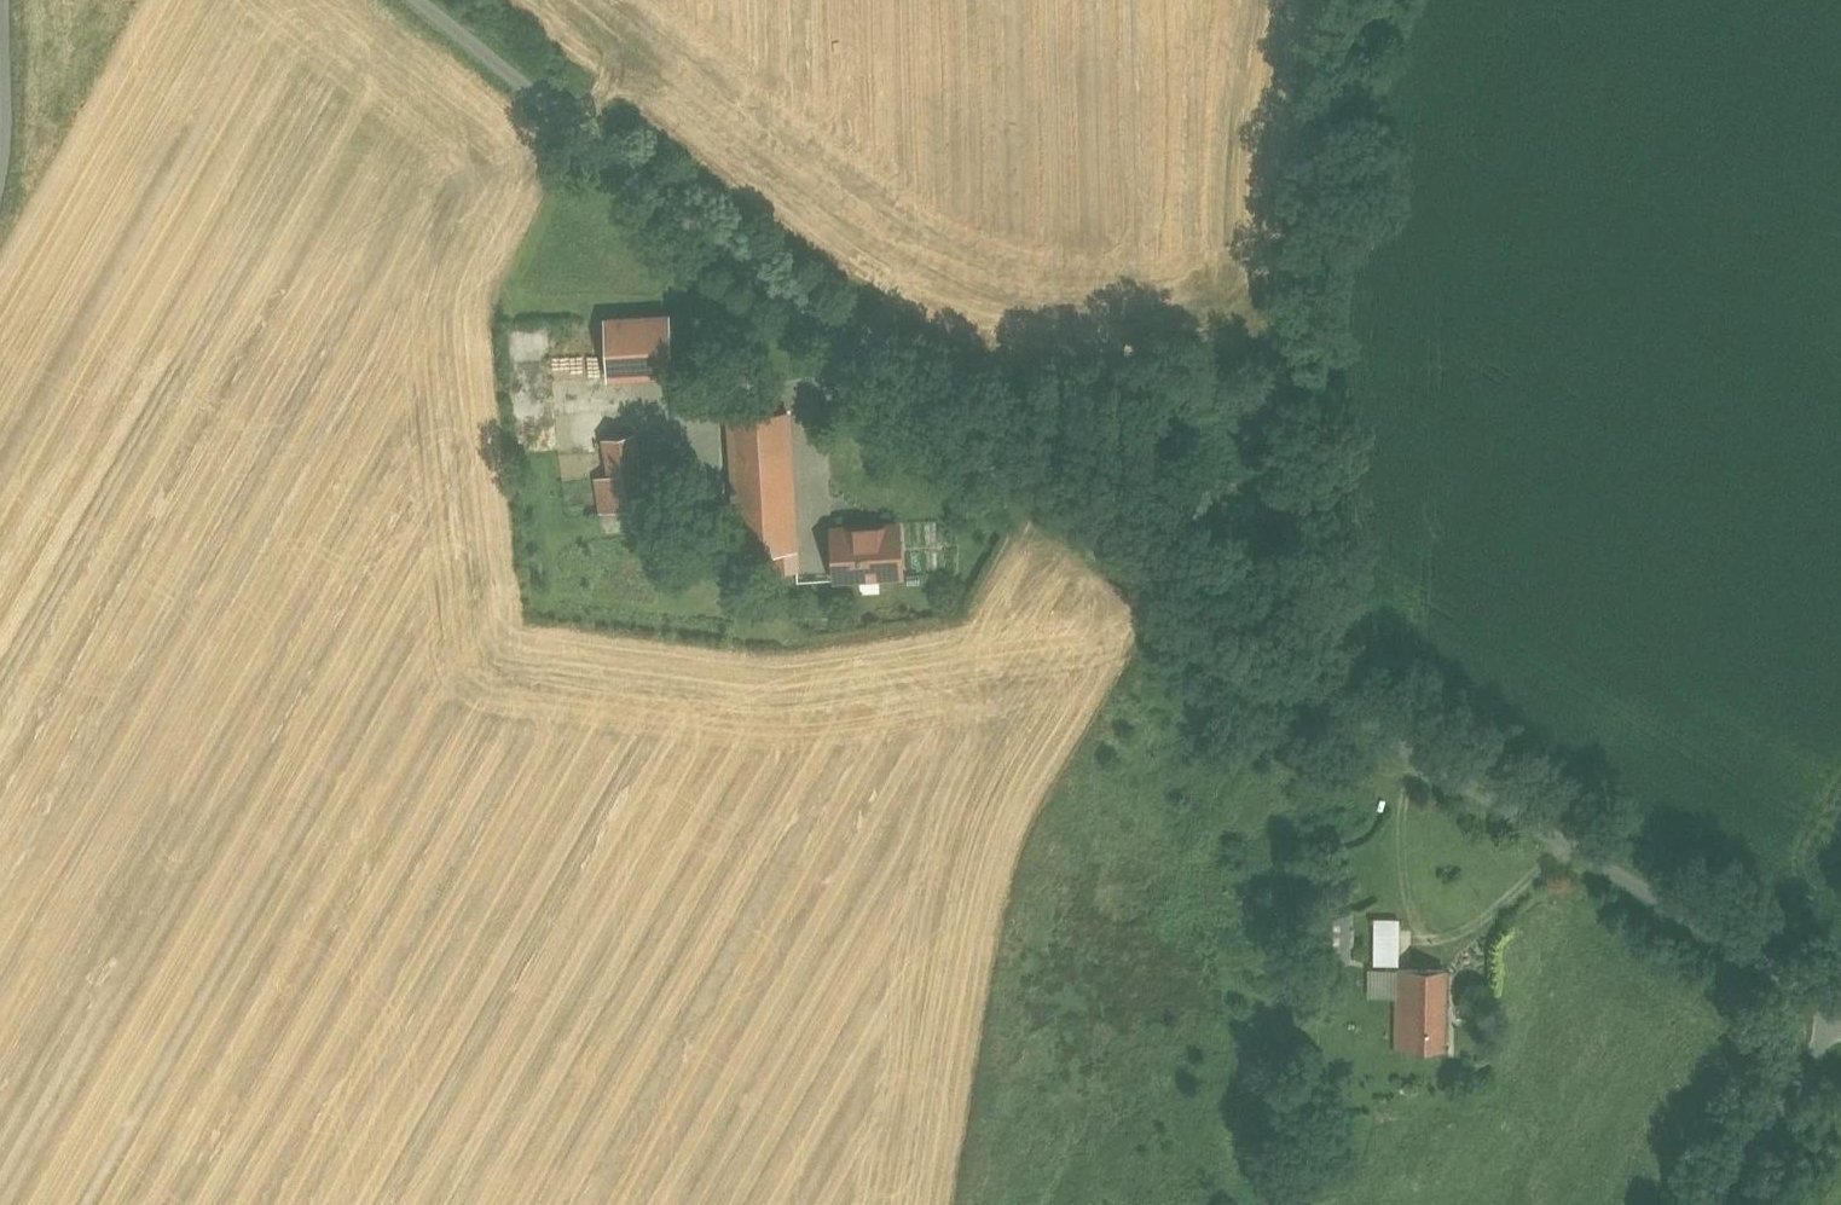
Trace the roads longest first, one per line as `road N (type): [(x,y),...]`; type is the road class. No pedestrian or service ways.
road 1 (unclassified): [(1840,996),(1163,603),(414,0)]
road 2 (unclassified): [(1722,1204),(1840,1026)]

